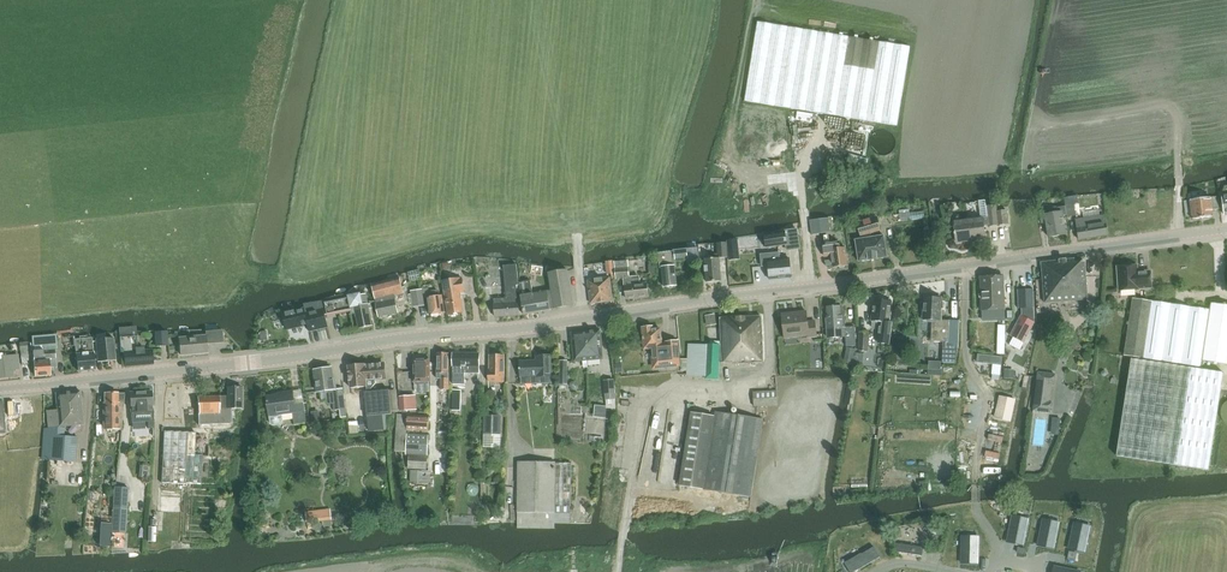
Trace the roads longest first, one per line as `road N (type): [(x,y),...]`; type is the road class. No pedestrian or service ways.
road 1 (tertiary): [(0,392),(1226,231)]
road 2 (track): [(698,0),(659,206),(643,225),(577,236),(584,320)]
road 3 (track): [(1179,238),(1175,48),(1143,0)]

